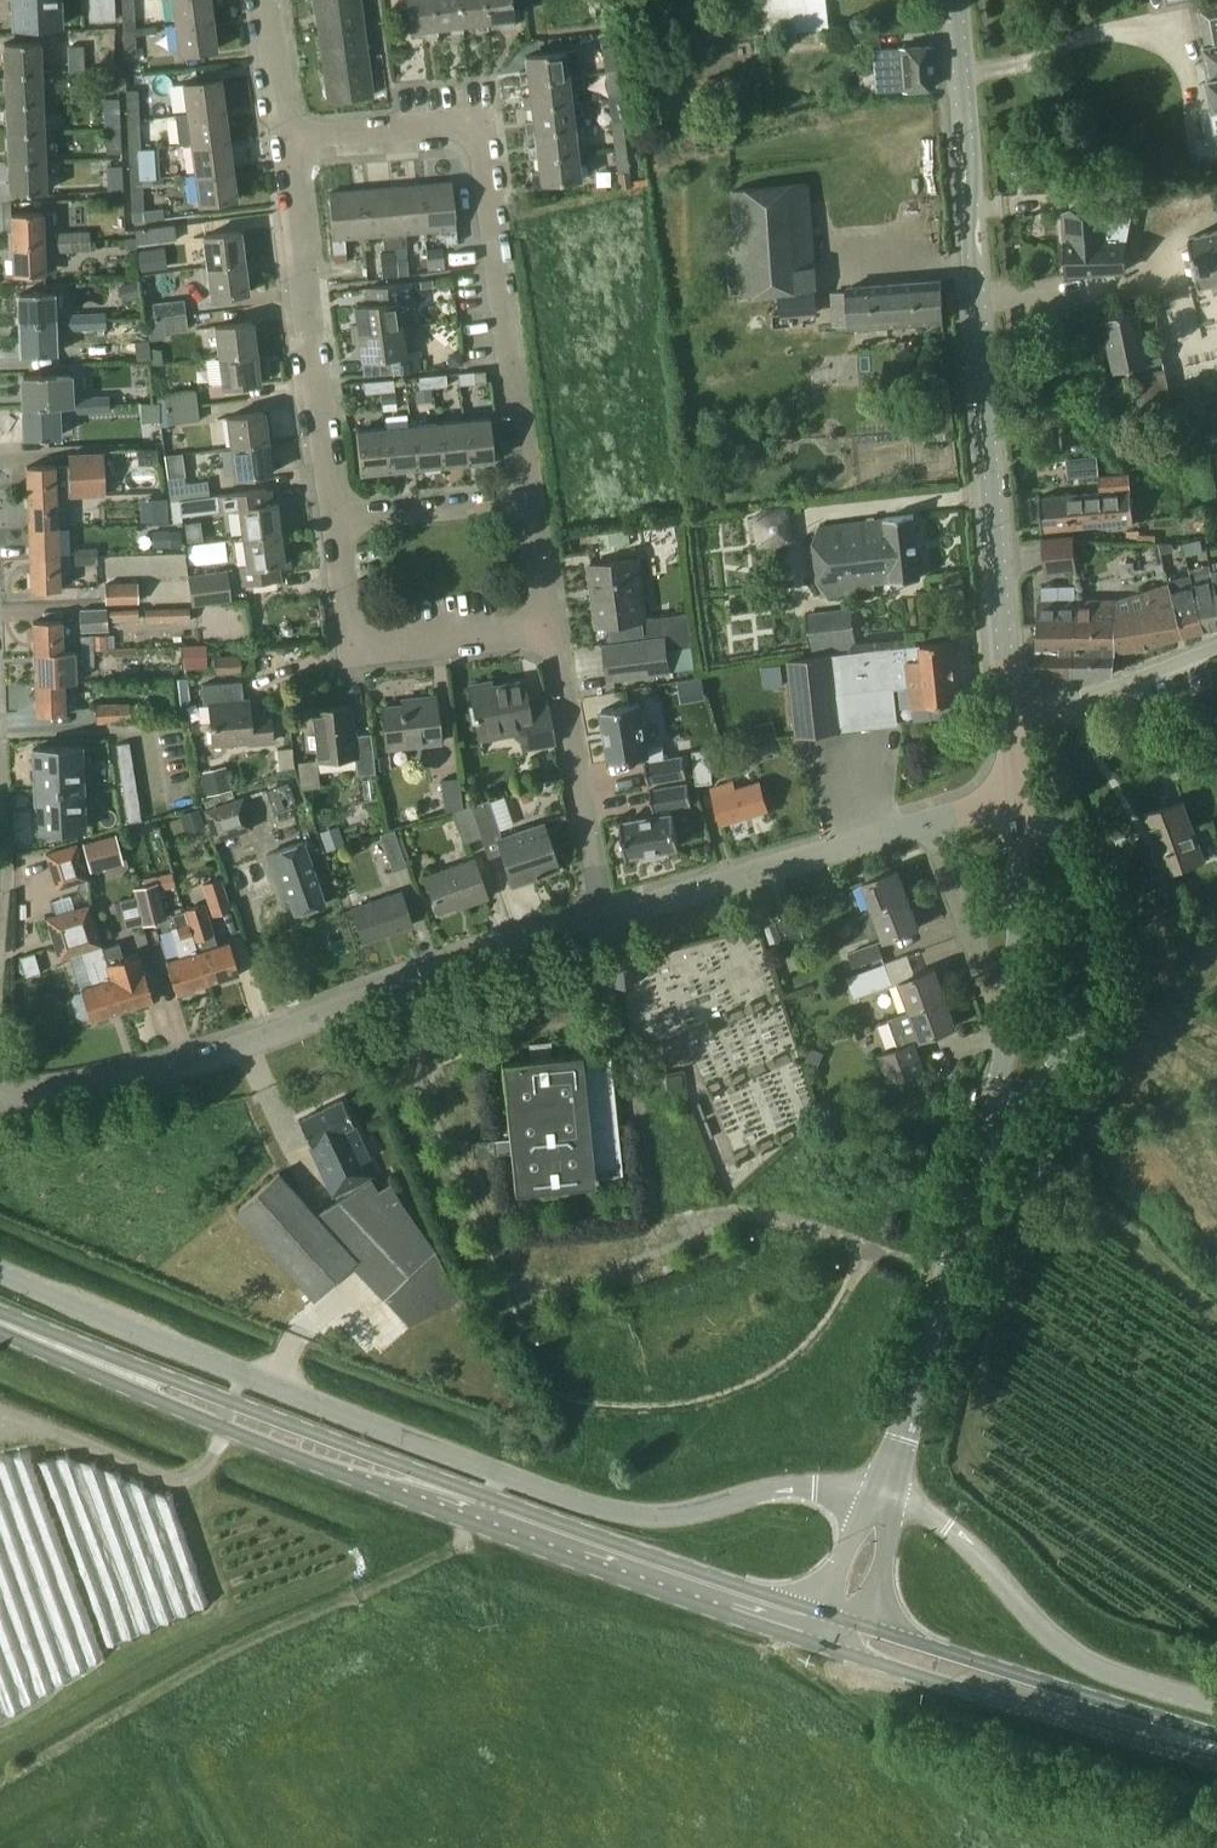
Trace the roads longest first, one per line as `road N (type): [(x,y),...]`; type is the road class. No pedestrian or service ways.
road 1 (unclassified): [(884,1494),(802,1485),(682,1514),(609,1513),(502,1479),(0,1270)]
road 2 (primary): [(0,1333),(476,1526),(827,1648)]
road 3 (primary): [(822,1610),(492,1500),(0,1312)]
road 4 (unclassified): [(1010,716),(957,0)]
road 5 (residential): [(0,1097),(44,1097),(167,1073),(607,909)]
road 6 (residential): [(534,495),(482,142),(458,126),(287,140)]
road 7 (unclassified): [(973,1172),(1070,1043),(1089,990),(1084,908),(1055,842),(1020,793)]
road 8 (primary): [(827,1648),(1106,1733),(1216,1757)]
road 9 (unclassified): [(1216,1703),(1071,1655),(952,1528),(884,1494)]
road 10 (primary): [(1216,1743),(861,1623)]
road 11 (residential): [(330,511),(287,140)]
road 12 (unclassified): [(884,1494),(973,1172)]
road 13 (residential): [(607,909),(928,819)]
road 14 (residential): [(555,631),(366,646),(345,620),(330,511)]
road 15 (residential): [(607,909),(555,631)]
road 16 (residential): [(1010,716),(1216,647)]
road 17 (residential): [(330,511),(534,495)]
road 18 (residential): [(928,819),(988,982),(1012,992)]
road 19 (unclassified): [(1020,793),(1012,992)]
road 20 (unclassified): [(1012,992),(1000,1082),(973,1172)]
road 21 (residential): [(287,140),(267,0)]
road 22 (residential): [(555,631),(534,495)]
road 23 (unclassified): [(861,1623),(893,1521),(884,1494)]
road 24 (unclassified): [(884,1494),(860,1513),(822,1610)]

